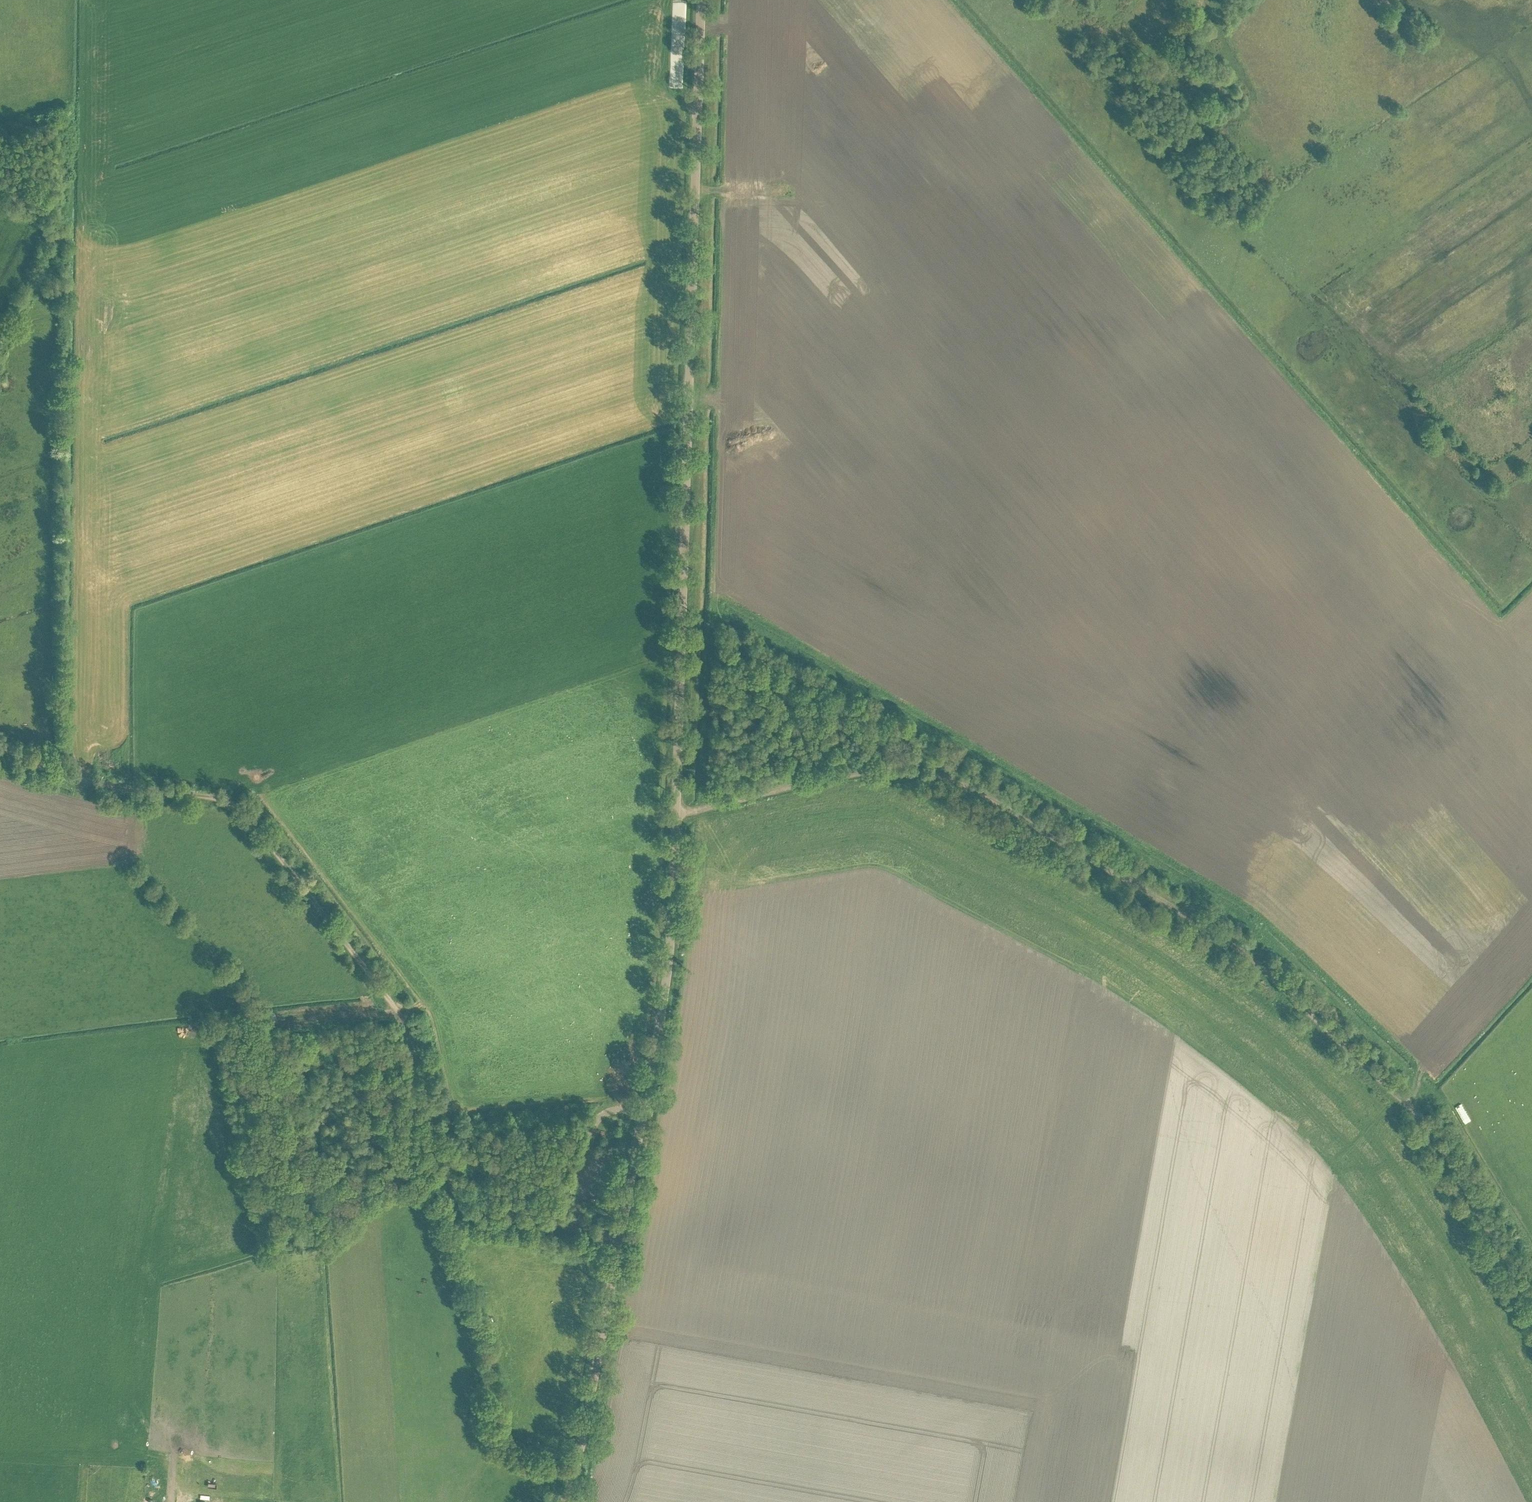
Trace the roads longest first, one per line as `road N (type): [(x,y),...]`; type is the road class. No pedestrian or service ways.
road 1 (tertiary): [(563,1501),(664,991),(700,0)]
road 2 (track): [(1531,1301),(1418,1114),(1258,963),(986,796),(946,776),(888,770),(675,813)]
road 3 (track): [(573,1231),(465,1206),(400,1021),(238,808),(109,785),(0,749)]

